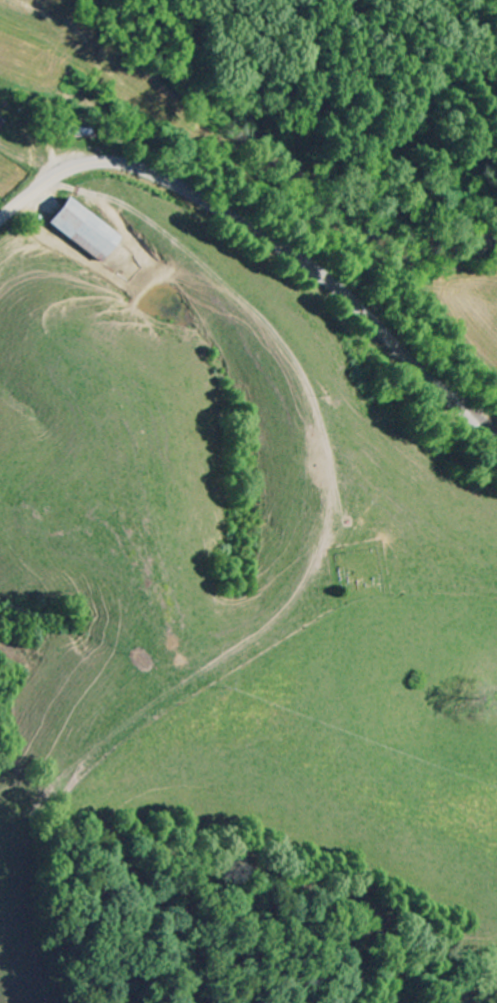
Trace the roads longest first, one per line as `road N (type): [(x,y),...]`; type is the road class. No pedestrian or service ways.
road 1 (secondary): [(0,224),(66,175),(98,165),(177,186),(310,268),(496,434)]

